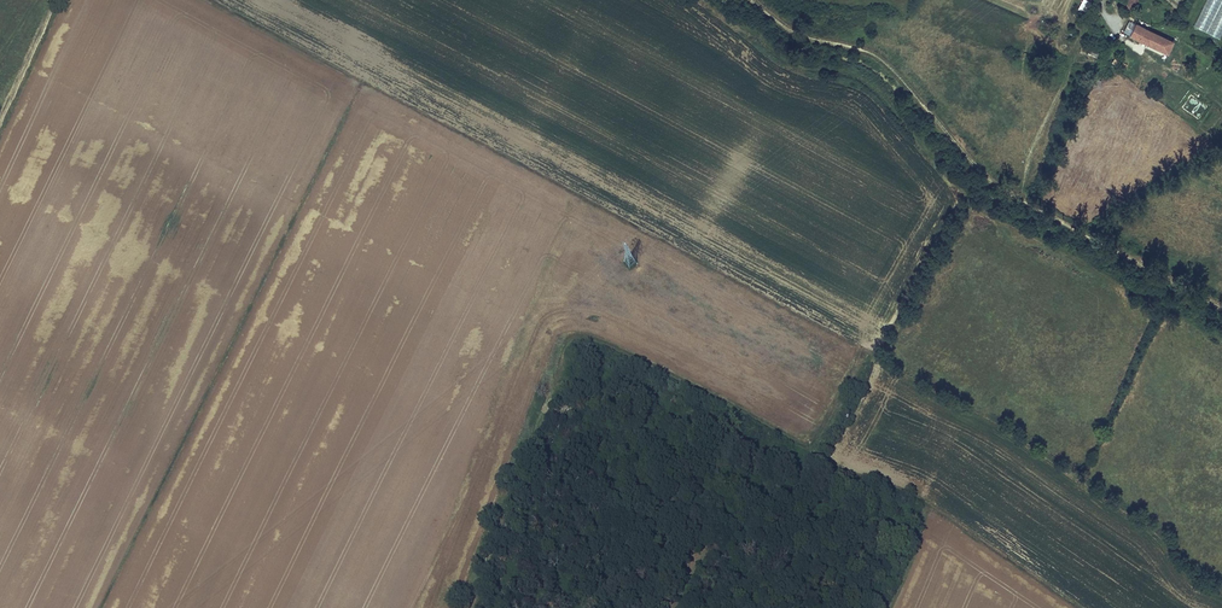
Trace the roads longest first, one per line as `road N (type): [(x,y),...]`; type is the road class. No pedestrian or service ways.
road 1 (track): [(471,607),(569,338),(613,346),(800,440),(817,439),(862,350),(887,325),(956,209)]
road 2 (track): [(0,122),(56,0)]

